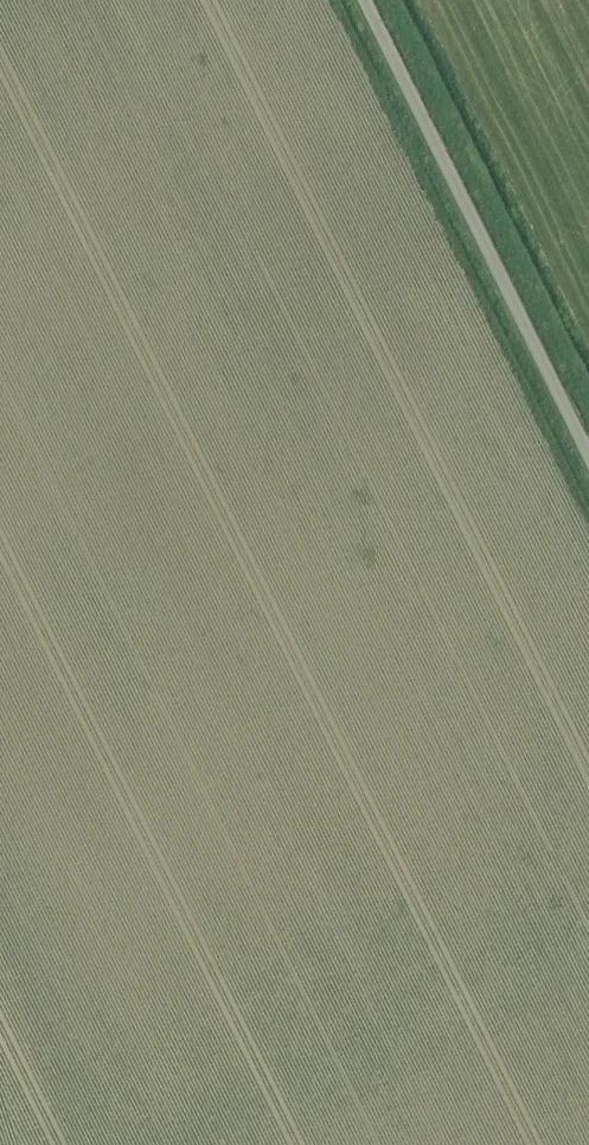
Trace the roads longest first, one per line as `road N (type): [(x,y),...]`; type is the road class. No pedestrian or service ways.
road 1 (unclassified): [(588,450),(368,0)]

